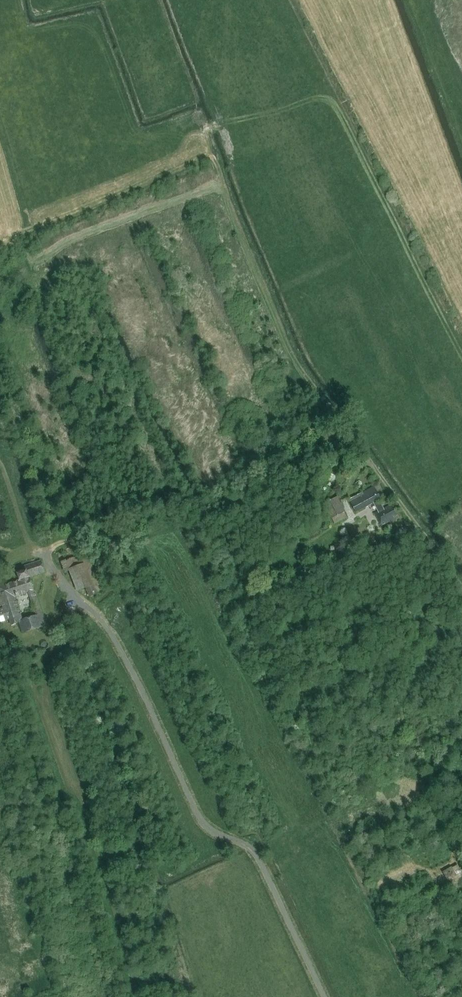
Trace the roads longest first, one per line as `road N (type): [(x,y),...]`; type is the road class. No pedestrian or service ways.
road 1 (track): [(461,592),(299,363),(229,199),(216,187),(40,252)]
road 2 (track): [(53,546),(138,516),(205,510),(350,434)]

